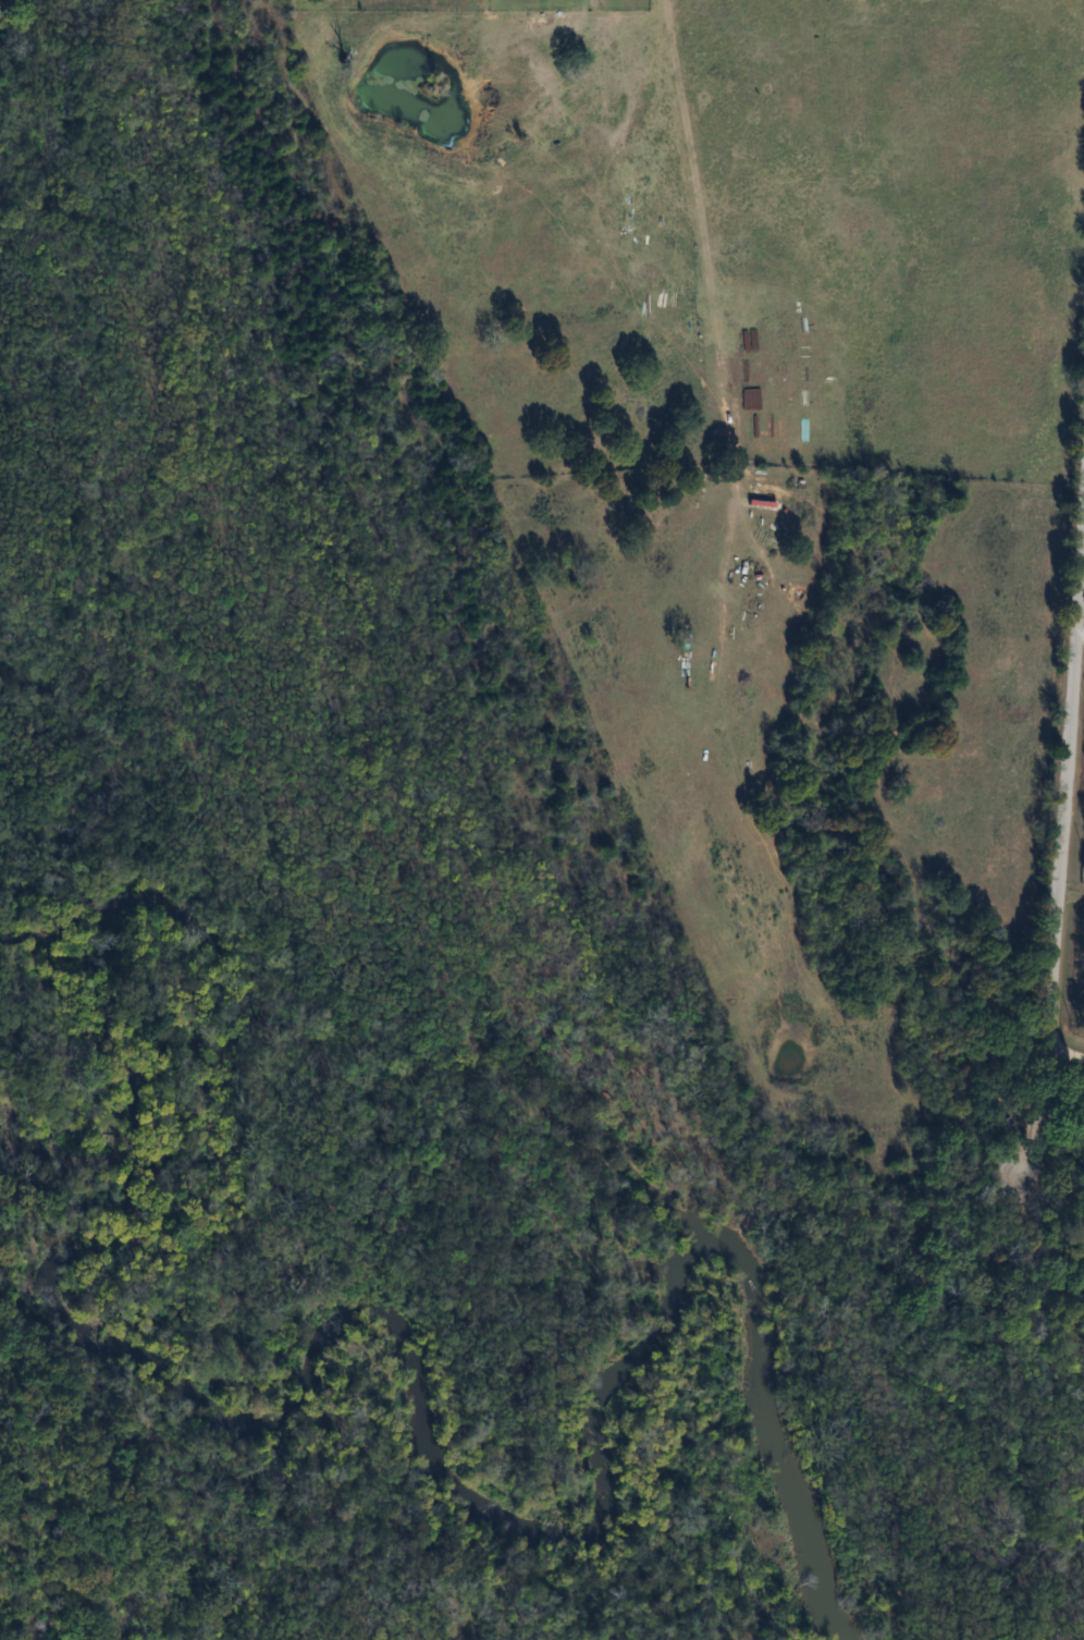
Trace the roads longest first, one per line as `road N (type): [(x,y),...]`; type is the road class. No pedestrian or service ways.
road 1 (residential): [(1083,1057),(1065,1050),(1051,1029),(1083,455)]

